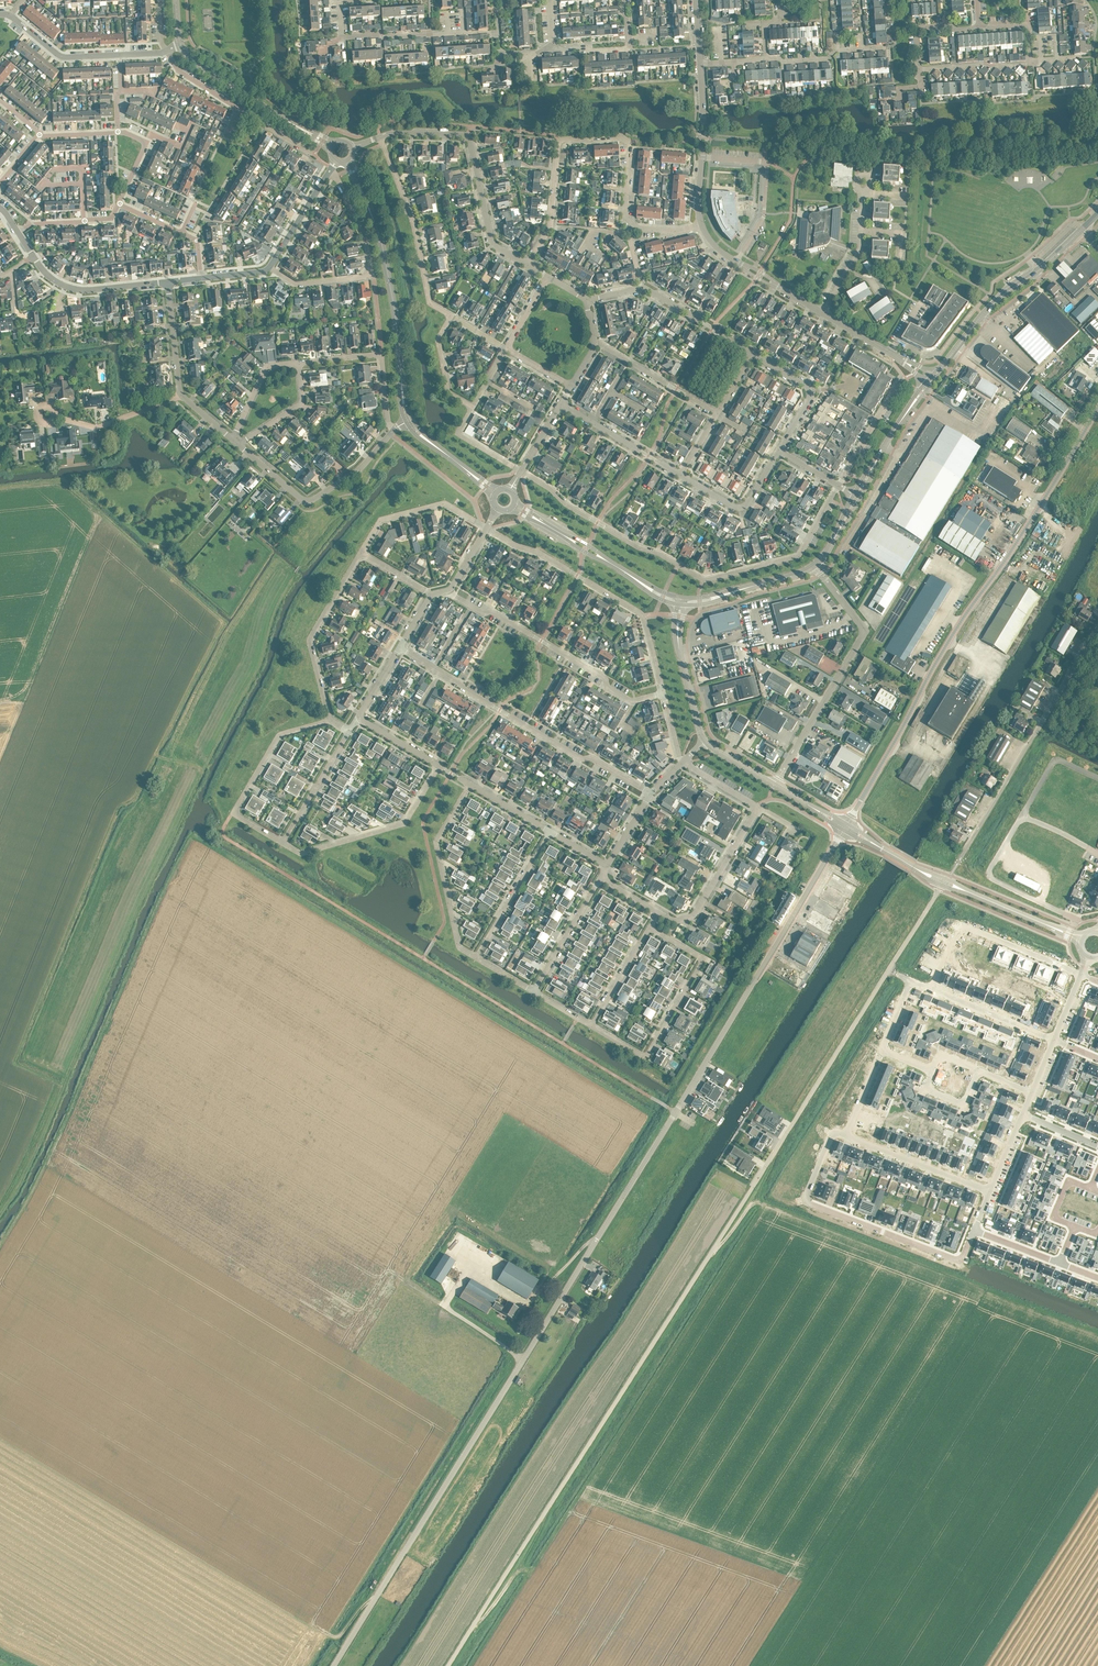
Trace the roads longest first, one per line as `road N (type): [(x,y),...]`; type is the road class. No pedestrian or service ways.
road 1 (tertiary): [(335,1665),(843,829)]
road 2 (unclassified): [(448,1665),(889,969)]
road 3 (track): [(296,573),(0,1216)]
road 4 (unclassified): [(858,805),(960,624),(1097,408)]
road 5 (residential): [(991,1192),(834,1130),(804,1199),(956,1259),(974,1230)]
road 6 (residential): [(521,470),(574,510),(703,580),(798,556),(838,486)]
road 7 (residential): [(650,793),(399,648)]
road 8 (residential): [(528,265),(550,225),(561,140),(627,142),(625,212),(633,225)]
road 9 (tertiary): [(409,419),(384,254),(349,160)]
road 10 (residential): [(774,785),(862,637),(860,622),(815,566)]
road 11 (residential): [(663,693),(640,613),(487,528)]
road 12 (residential): [(663,693),(629,699),(449,590)]
road 13 (residential): [(528,265),(493,243),(465,136),(380,137)]
road 14 (residential): [(978,828),(1097,627)]
road 15 (residential): [(592,1026),(646,1057),(701,964),(650,927)]
road 16 (residential): [(269,267),(296,284),(372,274),(365,239),(331,168)]
road 17 (tertiary): [(931,379),(982,313),(1080,231)]
road 18 (residential): [(394,430),(360,469),(308,500),(238,444)]
road 19 (residential): [(932,989),(961,924),(1081,974)]
road 20 (residential): [(450,316),(428,300),(414,227),(380,137)]
road 21 (residential): [(330,719),(278,736),(235,808),(282,843)]
road 22 (residential): [(282,843),(303,854),(403,824),(439,766)]
road 23 (residential): [(476,958),(459,948),(436,840),(469,784)]
road 24 (residential): [(361,553),(309,642),(330,719)]
road 25 (tertiary): [(332,147),(199,66),(182,45)]
road 26 (residential): [(314,156),(179,70),(167,52)]
road 27 (residential): [(394,430),(382,354),(299,363)]
road 28 (residential): [(658,912),(677,920),(696,913),(755,810)]
road 29 (residential): [(361,553),(380,520),(444,503),(487,528)]
road 30 (unclassified): [(167,282),(83,290),(55,282),(34,257)]
road 31 (residential): [(489,33),(343,37)]
road 32 (residential): [(476,958),(549,832)]
road 33 (residential): [(717,413),(596,342)]
road 34 (residential): [(561,404),(681,476)]
road 35 (tertiary): [(856,496),(931,379)]
road 36 (tertiary): [(705,740),(680,652),(680,605)]
road 37 (residential): [(681,476),(744,507),(779,450)]
road 38 (residential): [(1080,57),(1030,62),(1027,24),(979,27)]
road 39 (residential): [(1056,1041),(932,989)]
road 40 (residential): [(753,354),(810,392),(779,450)]
road 41 (track): [(445,1307),(407,1279),(449,1213),(457,1212)]
road 42 (residential): [(533,992),(600,878)]
road 43 (residential): [(57,417),(100,427),(181,395)]
road 44 (residential): [(823,313),(859,250),(863,192)]
road 45 (residential): [(282,843),(348,731)]
road 46 (residential): [(641,288),(753,354)]
road 47 (unclassified): [(931,379),(823,313)]
road 48 (residential): [(891,47),(766,58)]
road 49 (unclassified): [(10,15),(60,56),(120,54)]
road 50 (residential): [(920,87),(916,27),(979,27)]

